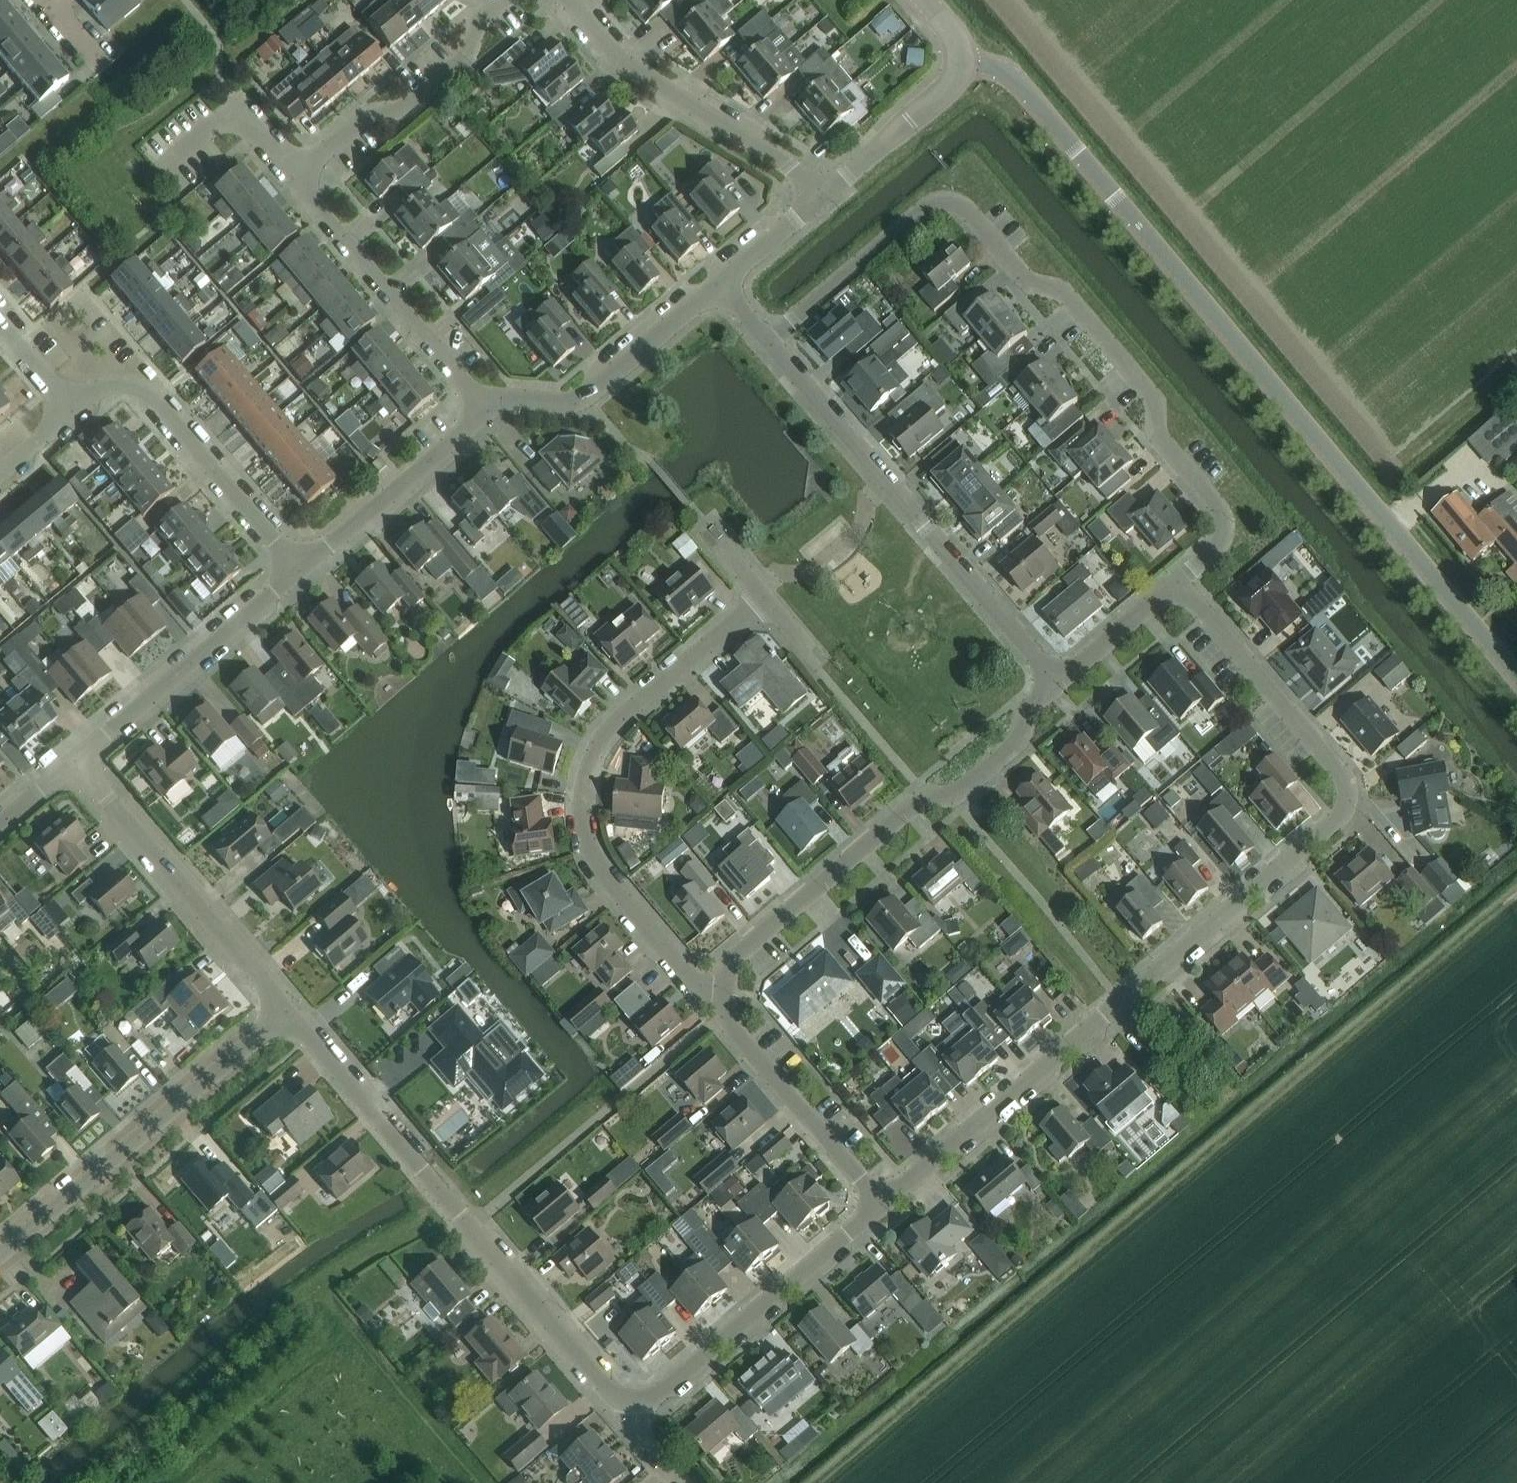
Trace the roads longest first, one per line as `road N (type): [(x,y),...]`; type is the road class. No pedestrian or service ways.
road 1 (residential): [(876,1207),(1338,818),(1347,794),(1333,762),(1176,581)]
road 2 (residential): [(1516,675),(1018,81),(1005,70),(961,62)]
road 3 (residential): [(1176,581),(1219,542),(1219,513),(1160,441),(1153,402),(1059,290),(1025,283),(963,205),(940,202),(920,212),(763,343)]
road 4 (residential): [(723,1015),(607,886),(588,846),(584,799),(617,725),(761,599)]
road 5 (residential): [(636,1400),(603,1388),(292,1010)]
road 6 (residential): [(723,1015),(728,961),(909,804),(950,797),(983,774),(1013,747),(1053,679)]
road 7 (residential): [(1053,679),(763,343)]
road 8 (residential): [(292,1010),(0,1256)]
road 9 (residential): [(292,1010),(78,760)]
road 10 (residential): [(298,570),(153,392),(130,381),(101,386),(71,409)]
road 11 (residential): [(819,194),(795,168),(623,64),(570,0)]
road 12 (residential): [(636,1400),(670,1381),(876,1207)]
road 13 (residential): [(486,408),(296,176)]
road 14 (unclassified): [(78,760),(298,570)]
road 15 (residential): [(502,0),(481,14),(471,53),(404,107),(369,115),(296,176)]
road 16 (unclassified): [(486,408),(519,395),(585,395),(718,289)]
road 17 (unclassified): [(298,570),(486,408)]
road 18 (residential): [(876,1207),(723,1015)]
road 19 (unclassified): [(819,194),(941,94),(961,62)]
road 20 (residential): [(296,176),(242,107),(162,165)]
road 21 (residential): [(1053,679),(1176,581)]
road 22 (unclassified): [(718,289),(819,194)]

